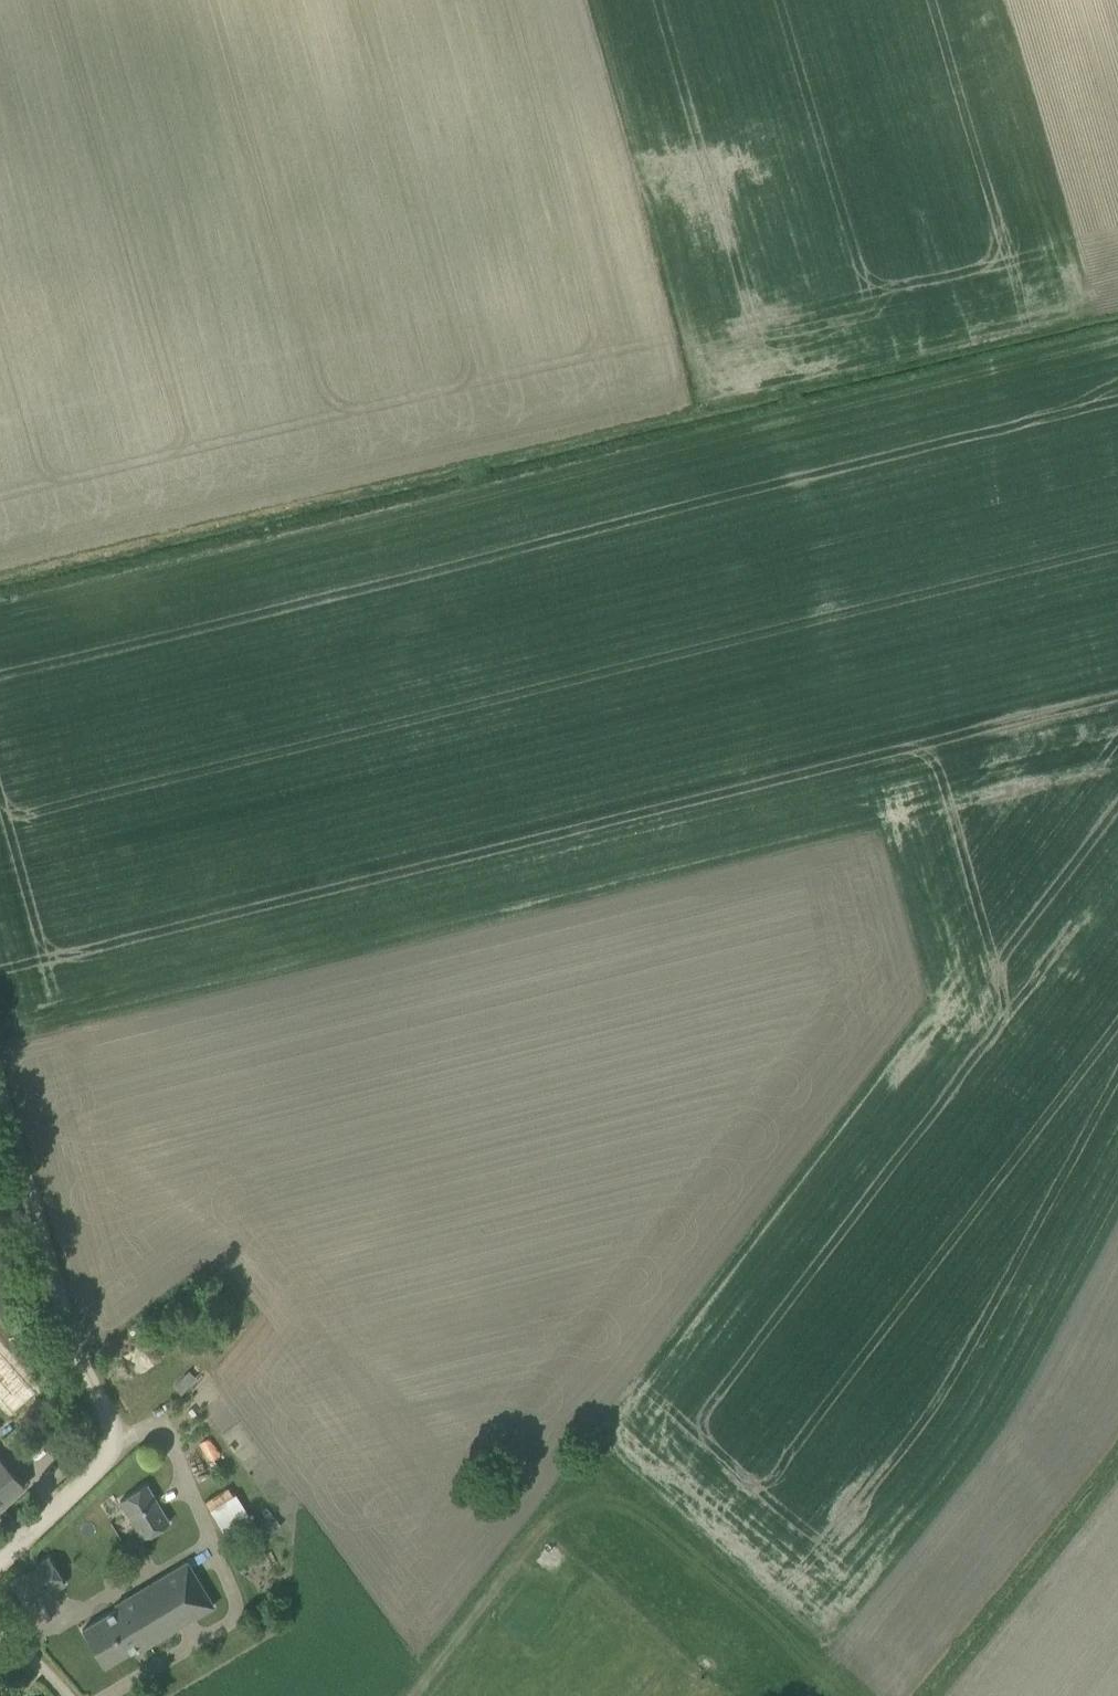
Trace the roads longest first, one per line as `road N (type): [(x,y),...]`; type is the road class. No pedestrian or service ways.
road 1 (unclassified): [(0,1554),(79,1481),(100,1435),(93,1401),(49,1311),(0,1134)]

